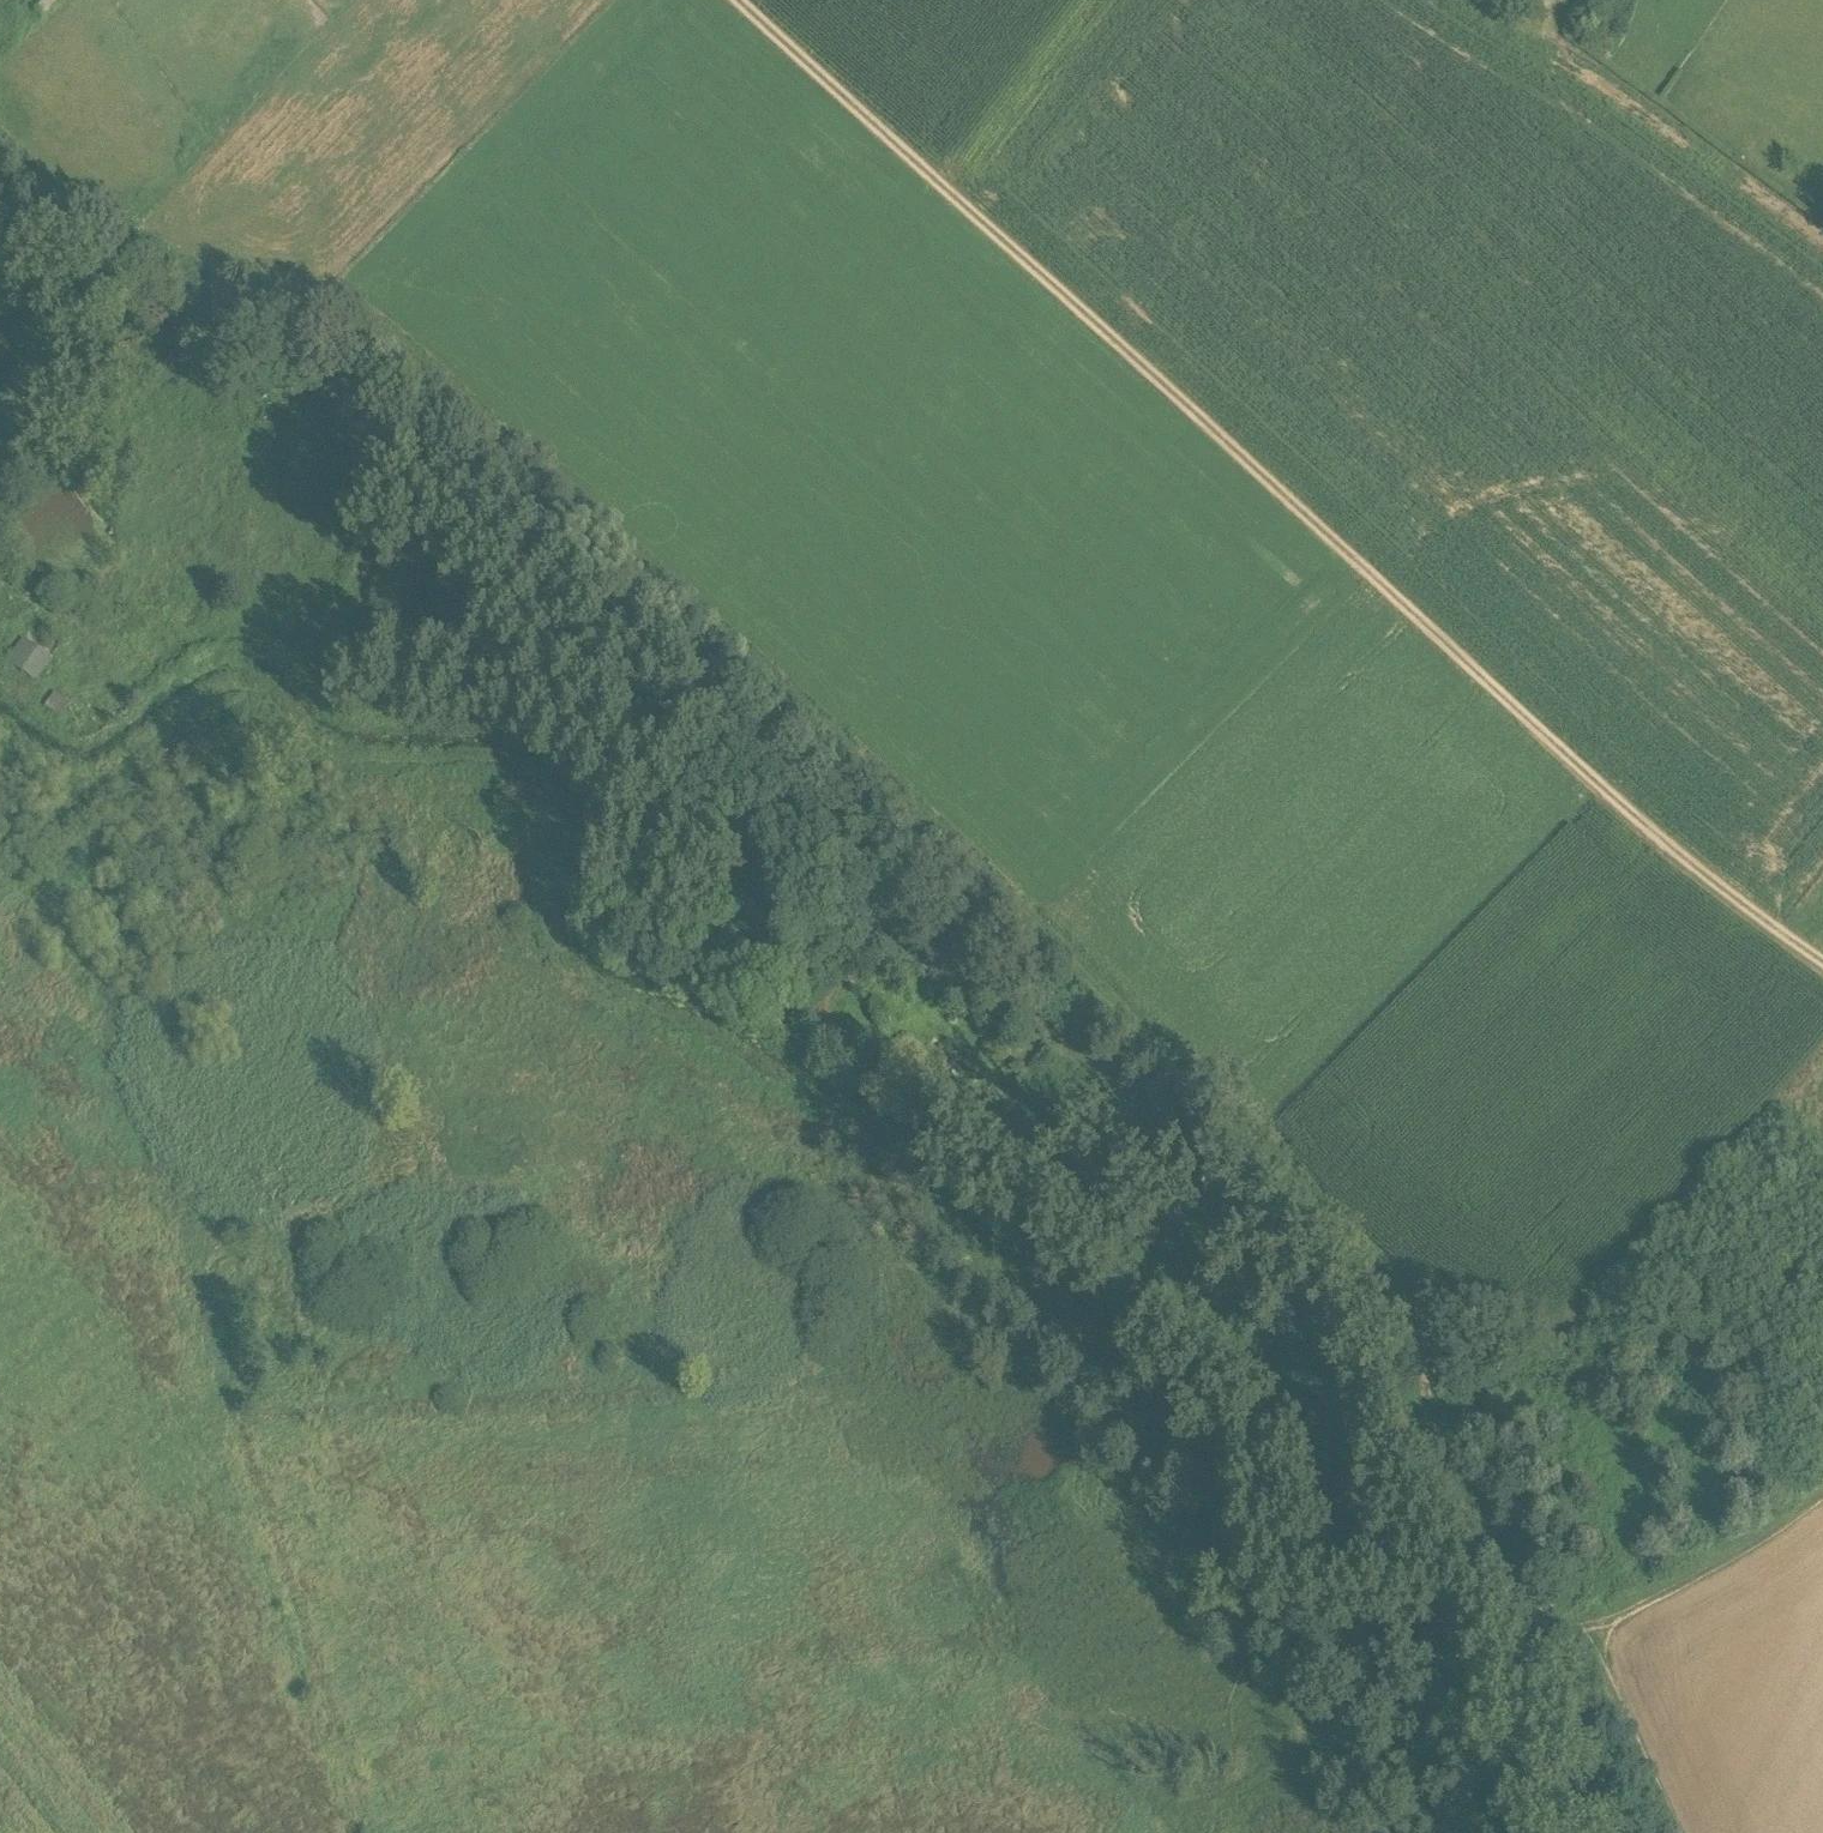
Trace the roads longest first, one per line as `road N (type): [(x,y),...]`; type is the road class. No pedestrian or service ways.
road 1 (track): [(389,429),(883,873),(1041,1029),(1213,1175),(1352,1346),(1528,1604)]
road 2 (track): [(1822,961),(1648,828),(740,0)]
road 3 (track): [(1589,1624),(1628,1613),(1760,1541),(1822,1493)]
road 4 (track): [(101,1832),(0,1703)]

